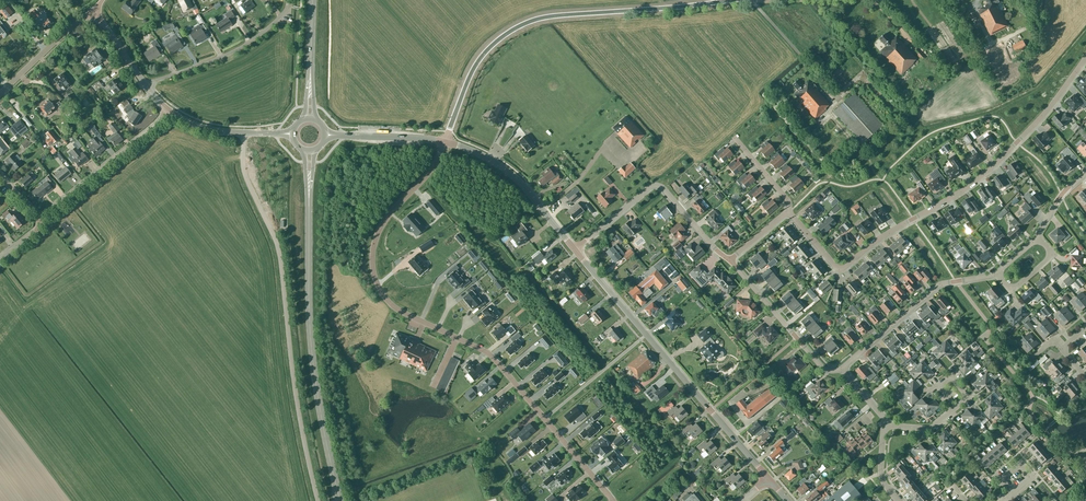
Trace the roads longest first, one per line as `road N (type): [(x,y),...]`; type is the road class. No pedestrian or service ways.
road 1 (residential): [(612,500),(490,353),(397,309),(379,288),(372,258),(378,232),(446,142)]
road 2 (residential): [(1085,59),(988,173),(845,267),(835,266),(788,211)]
road 3 (unclassified): [(244,133),(244,170),(280,255),(318,500)]
road 4 (tertiary): [(446,142),(481,57),(520,25),(732,0)]
road 5 (tertiary): [(768,479),(576,249)]
road 6 (primary): [(341,500),(312,365),(309,208)]
road 7 (residential): [(730,261),(659,186),(576,249)]
road 8 (residential): [(842,369),(938,283),(996,273)]
road 9 (tertiary): [(576,249),(517,178),(446,142)]
road 10 (residential): [(171,113),(38,219)]
road 11 (unclassified): [(144,86),(238,48),(287,7)]
road 12 (residential): [(842,369),(825,369),(730,261)]
road 13 (residential): [(885,425),(934,427),(969,396),(952,377),(940,386),(949,397)]
road 14 (tertiary): [(0,91),(94,10)]
road 15 (tertiary): [(446,142),(325,134)]

